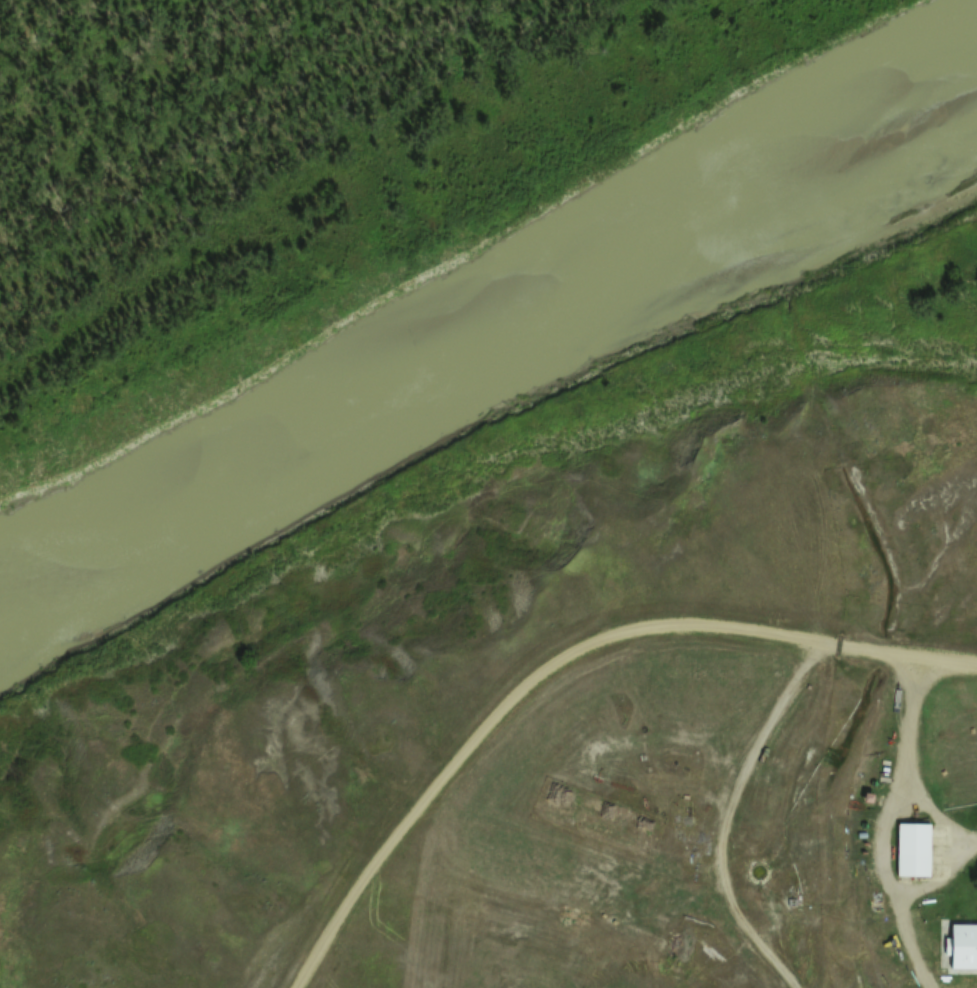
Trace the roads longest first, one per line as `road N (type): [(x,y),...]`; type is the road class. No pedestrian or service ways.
road 1 (residential): [(295,987),(354,897),(581,656),(608,637),(690,621),(725,623),(976,661)]

